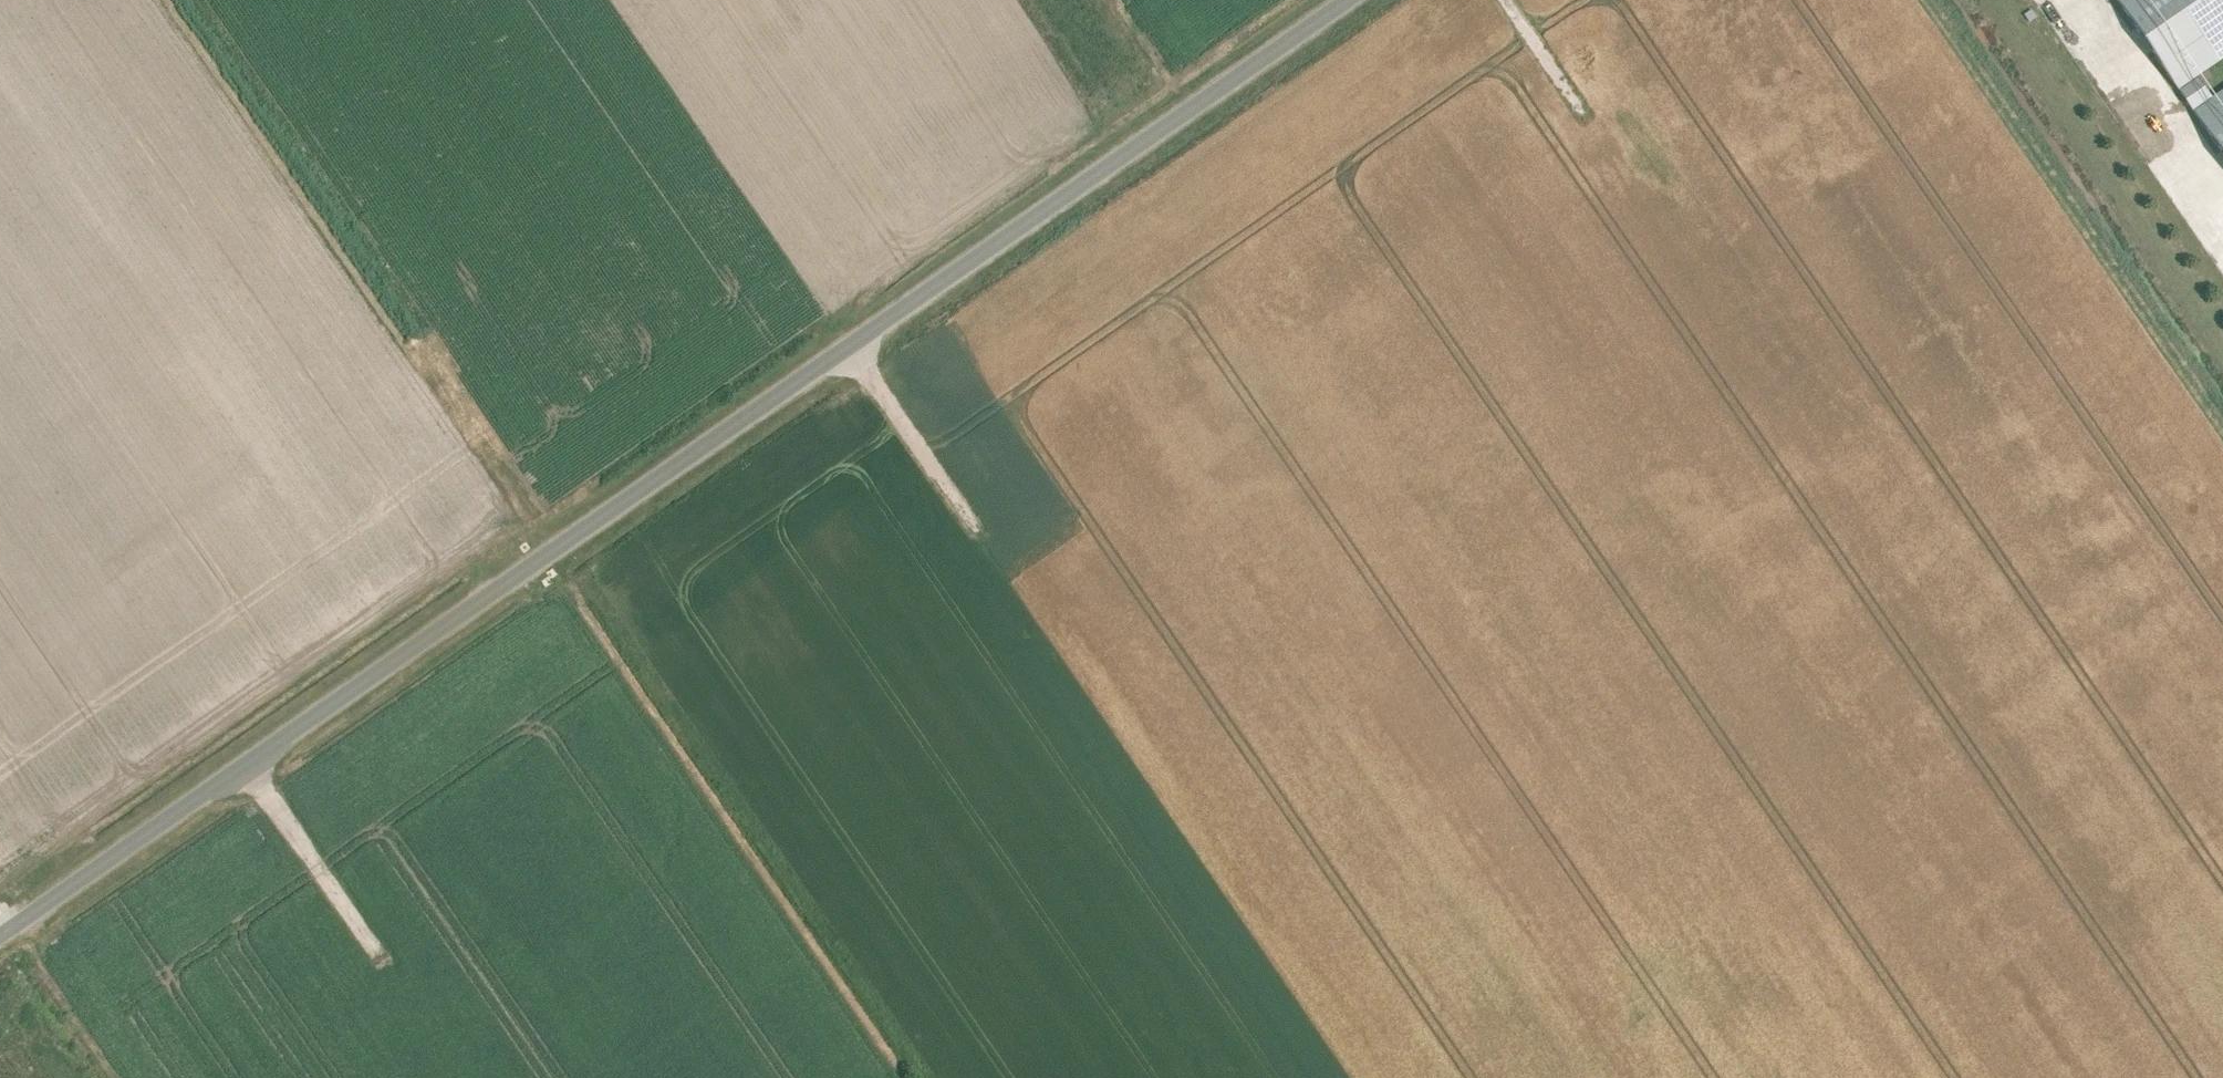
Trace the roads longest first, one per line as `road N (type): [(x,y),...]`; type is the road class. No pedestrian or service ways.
road 1 (unclassified): [(0,935),(1345,0)]

